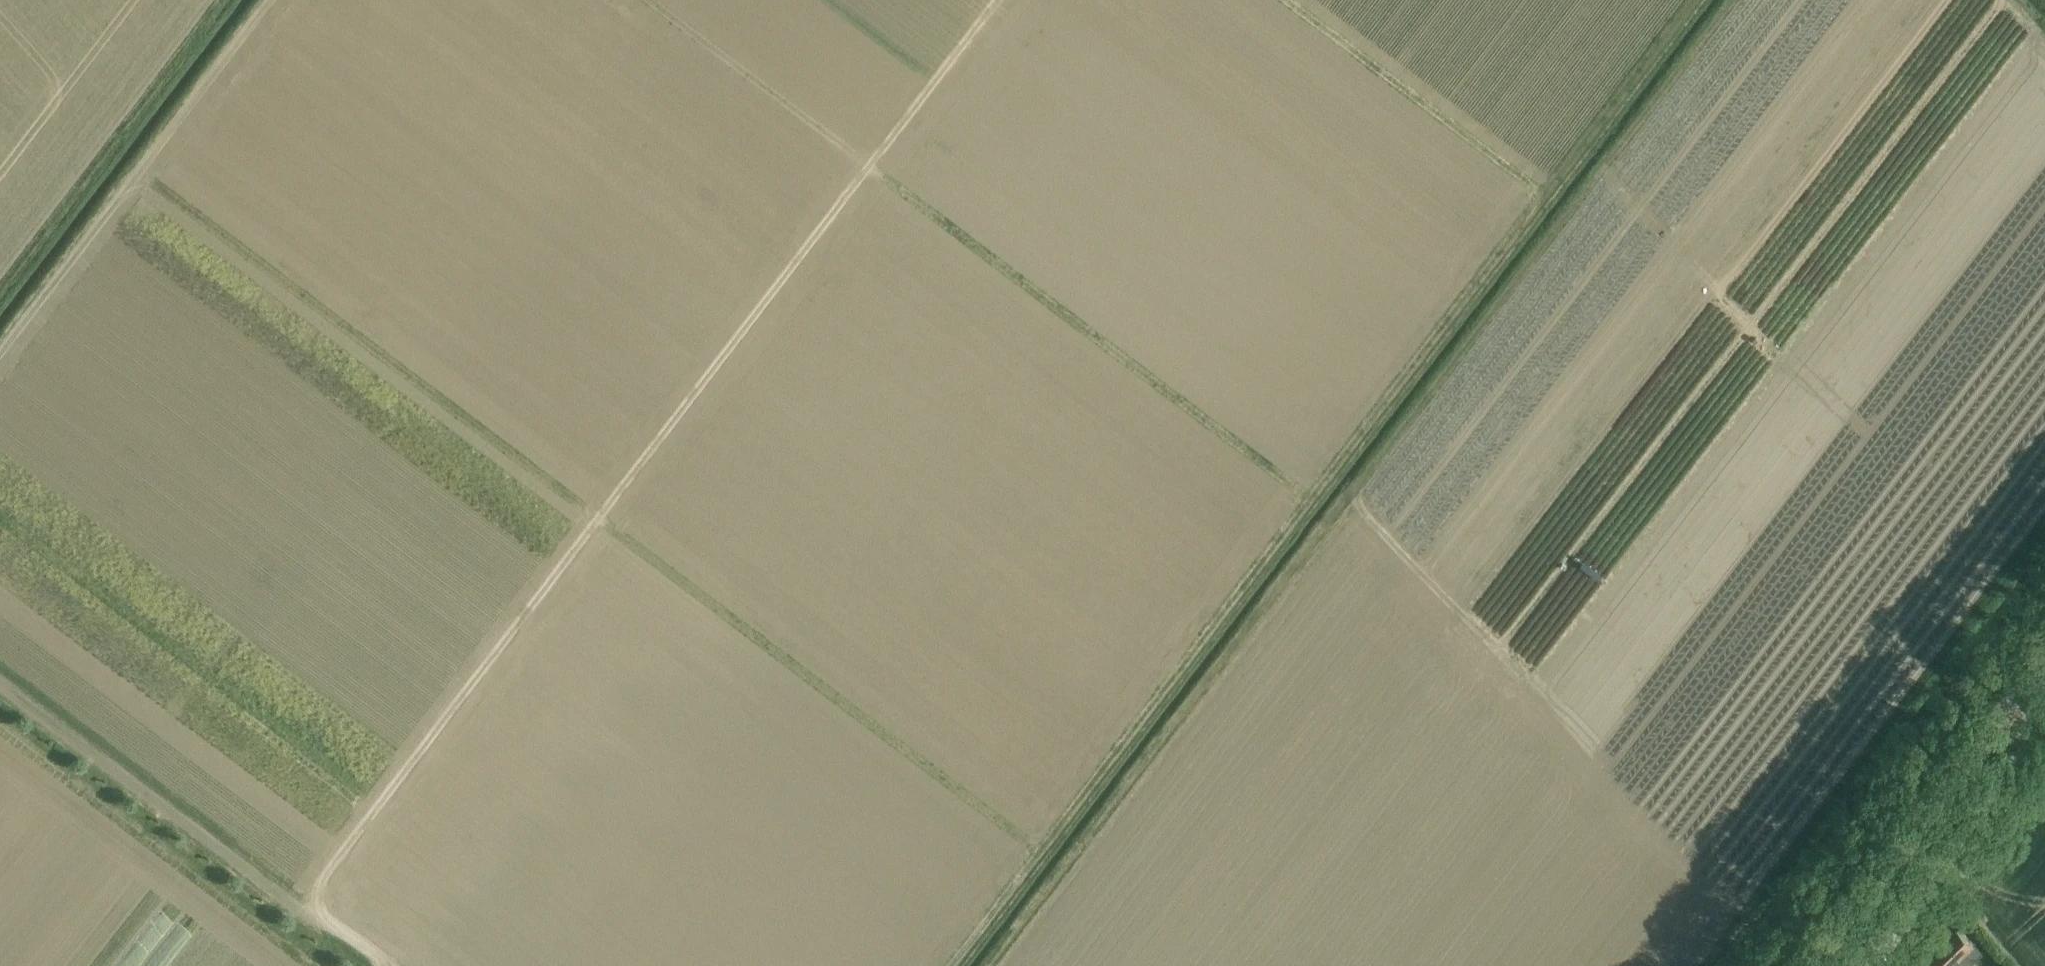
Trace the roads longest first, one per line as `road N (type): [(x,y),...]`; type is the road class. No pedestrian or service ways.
road 1 (secondary): [(1809,965),(2032,677)]
road 2 (residential): [(1868,965),(1954,854),(2020,744),(2032,711),(2032,677)]

